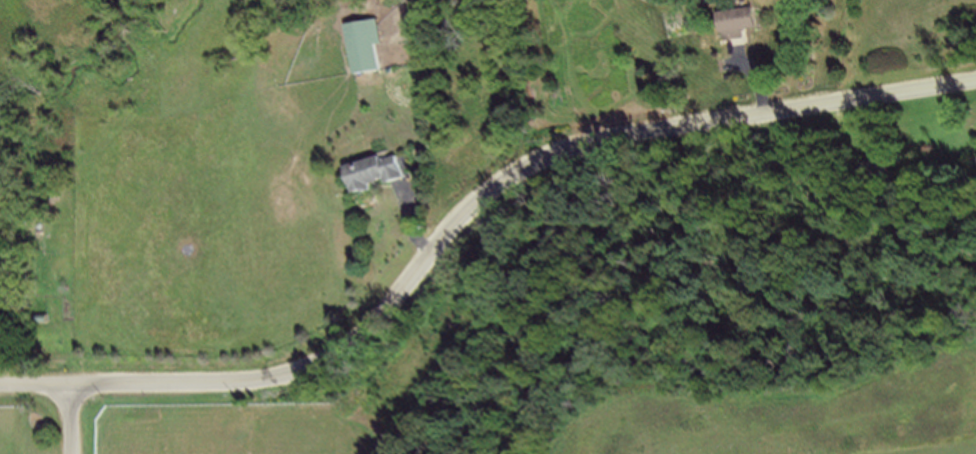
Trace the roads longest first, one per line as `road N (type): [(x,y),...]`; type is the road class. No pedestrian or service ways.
road 1 (residential): [(975,76),(597,136),(481,198),(433,242),(375,318),(303,370),(263,380),(0,385)]

